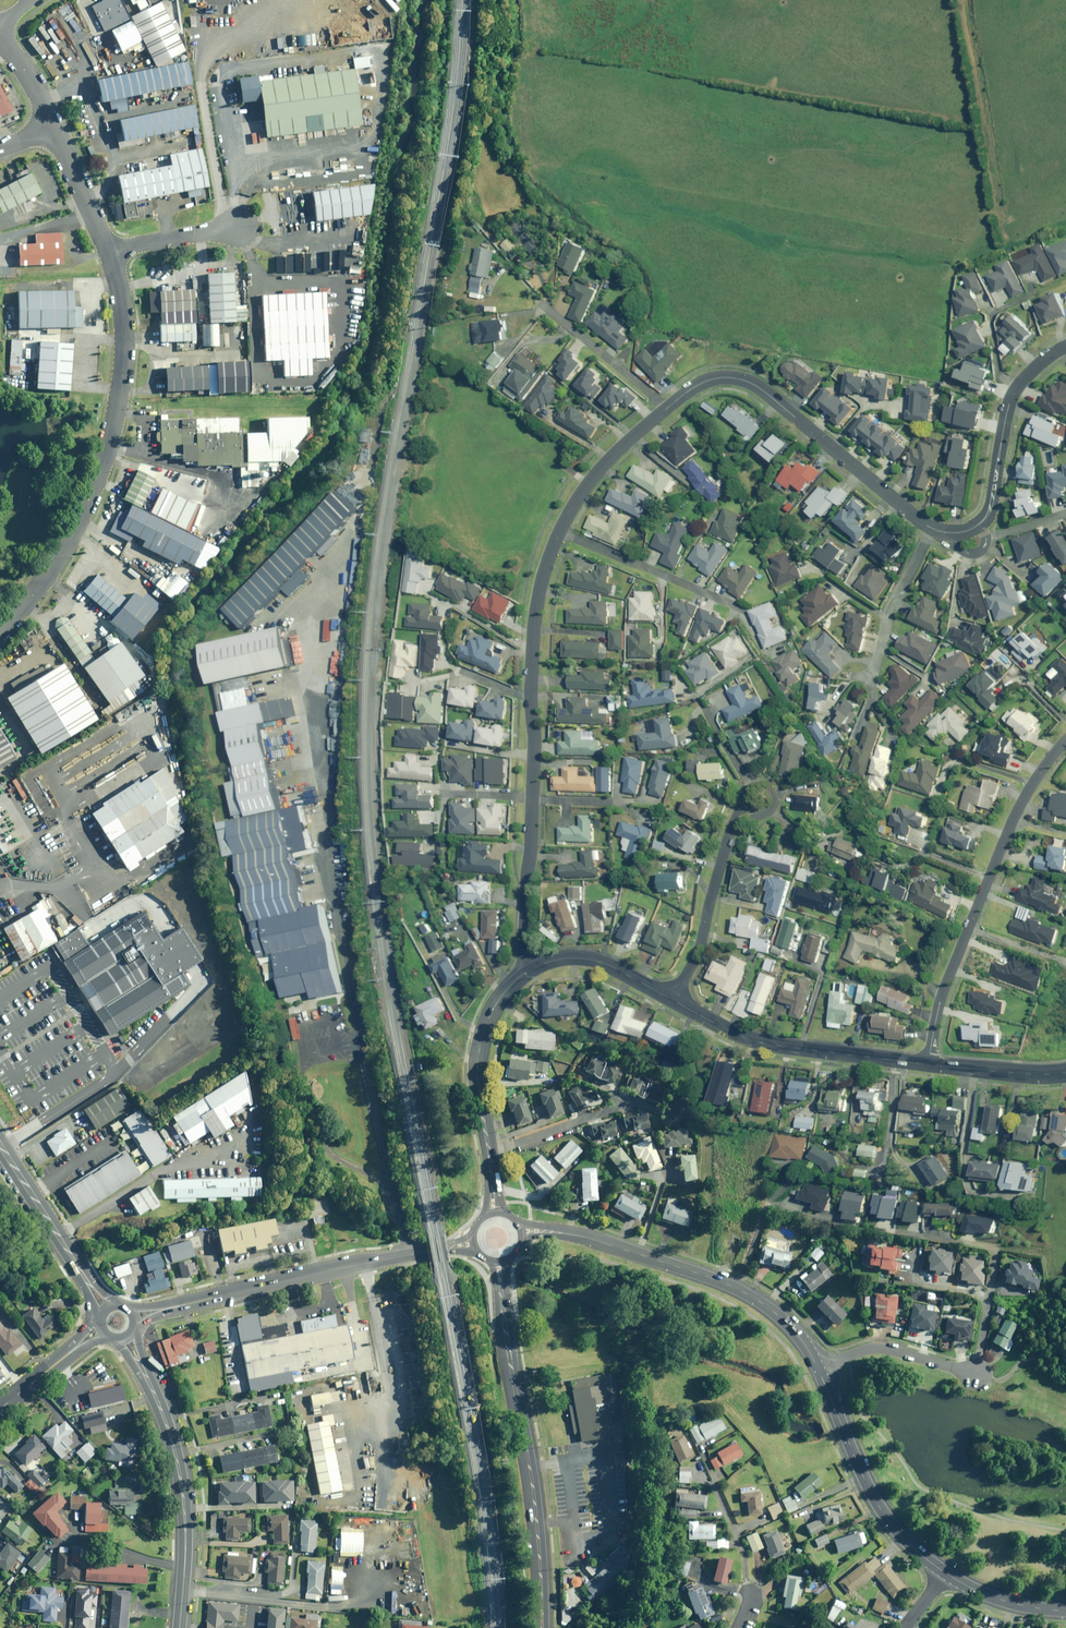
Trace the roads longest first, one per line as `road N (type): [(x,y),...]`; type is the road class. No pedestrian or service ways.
road 1 (residential): [(0,631),(57,558),(113,435),(124,321),(109,253)]
road 2 (residential): [(1065,740),(1011,820),(940,1001),(930,1064)]
road 3 (residential): [(951,533),(919,521),(744,380),(704,381),(662,413)]
road 4 (tertiary): [(501,1291),(537,1524),(541,1627)]
road 5 (residential): [(662,413),(591,479),(553,548),(532,636),(531,698)]
road 6 (tertiary): [(132,1316),(446,1247)]
road 7 (tertiary): [(556,1231),(743,1292),(784,1320),(818,1371)]
road 8 (primary): [(179,1627),(186,1529),(177,1459),(125,1336)]
road 9 (tertiary): [(673,1000),(753,1041),(930,1064)]
road 10 (tertiary): [(818,1371),(878,1506),(946,1573)]
road 11 (tertiary): [(492,1183),(476,1061),(499,998),(528,970)]
road 12 (residential): [(1065,347),(1030,372),(1010,400),(978,523)]
road 13 (primary): [(107,1309),(0,1145)]
road 14 (residential): [(731,830),(695,956),(673,1000)]
road 15 (residential): [(532,798),(528,970)]
road 16 (residential): [(978,1374),(870,1348),(818,1371)]
road 17 (residential): [(543,310),(662,413)]
road 18 (tertiary): [(528,970),(589,958),(673,1000)]
road 19 (residential): [(109,253),(54,127)]
road 20 (tertiary): [(930,1064),(1065,1072)]
road 21 (residential): [(237,226),(109,253)]
road 22 (tertiary): [(0,1408),(101,1327)]
road 23 (tertiary): [(946,1573),(1009,1602),(1065,1611)]

